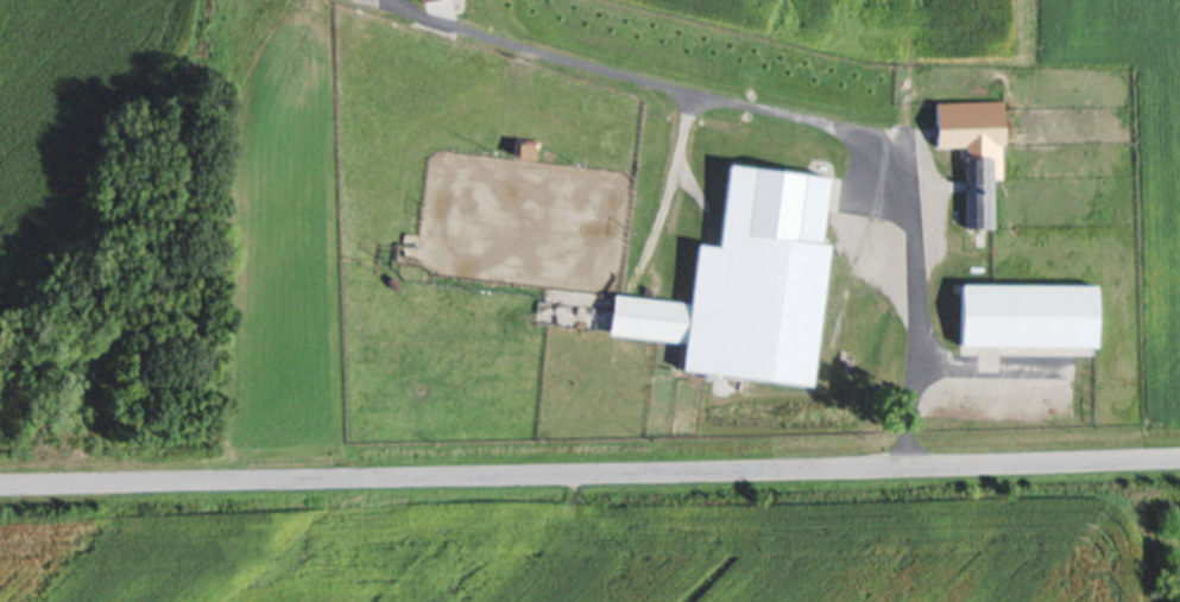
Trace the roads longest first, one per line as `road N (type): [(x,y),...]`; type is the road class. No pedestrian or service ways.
road 1 (tertiary): [(1179,460),(0,488)]
road 2 (residential): [(910,469),(909,384),(942,235),(940,201),(920,152),(885,133),(600,71),(387,0)]

